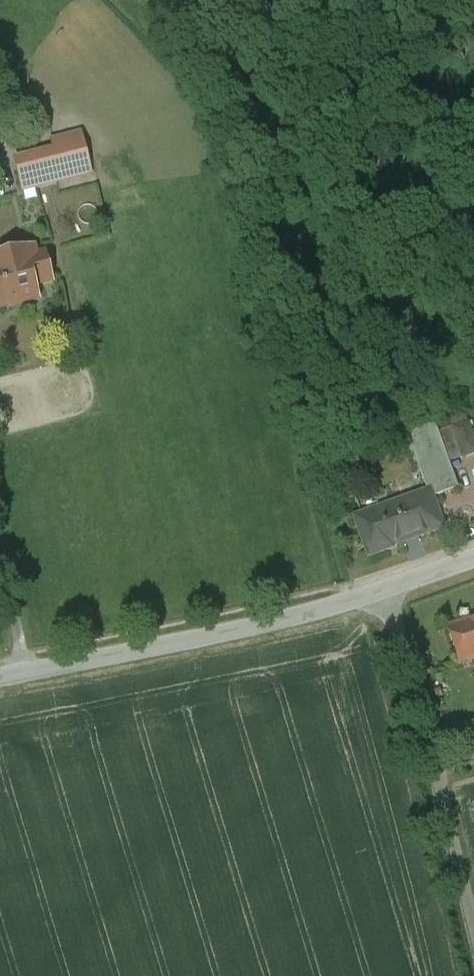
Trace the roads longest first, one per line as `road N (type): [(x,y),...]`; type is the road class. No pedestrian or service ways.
road 1 (unclassified): [(0,675),(391,591)]
road 2 (unclassified): [(391,591),(473,931)]

